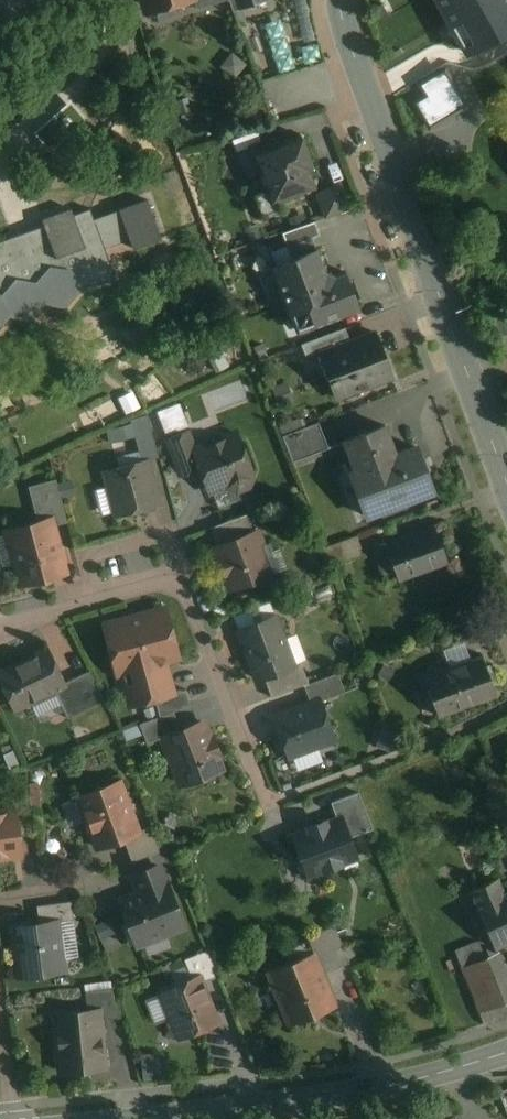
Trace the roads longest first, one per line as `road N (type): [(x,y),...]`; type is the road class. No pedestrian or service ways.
road 1 (secondary): [(506,479),(341,0)]
road 2 (residential): [(0,630),(179,571),(268,805)]
road 3 (tertiary): [(134,1118),(338,1096),(506,1053)]

